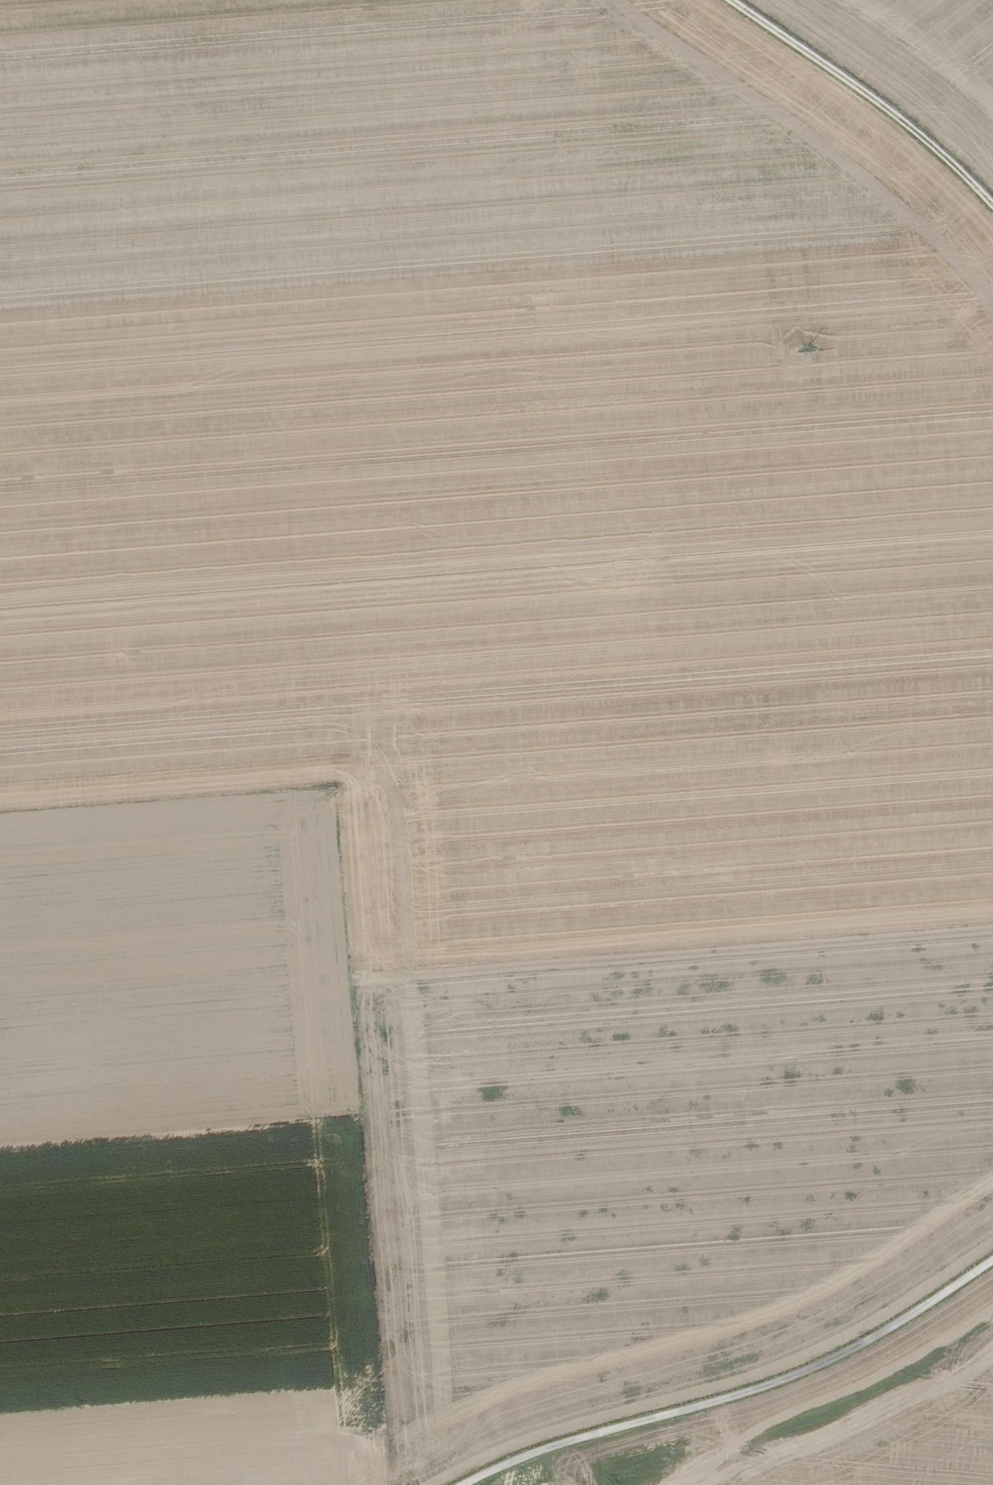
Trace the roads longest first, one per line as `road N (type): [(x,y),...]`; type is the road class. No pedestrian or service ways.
road 1 (unclassified): [(992,1263),(837,1361),(570,1442),(463,1484)]
road 2 (track): [(992,208),(918,136),(733,0)]

